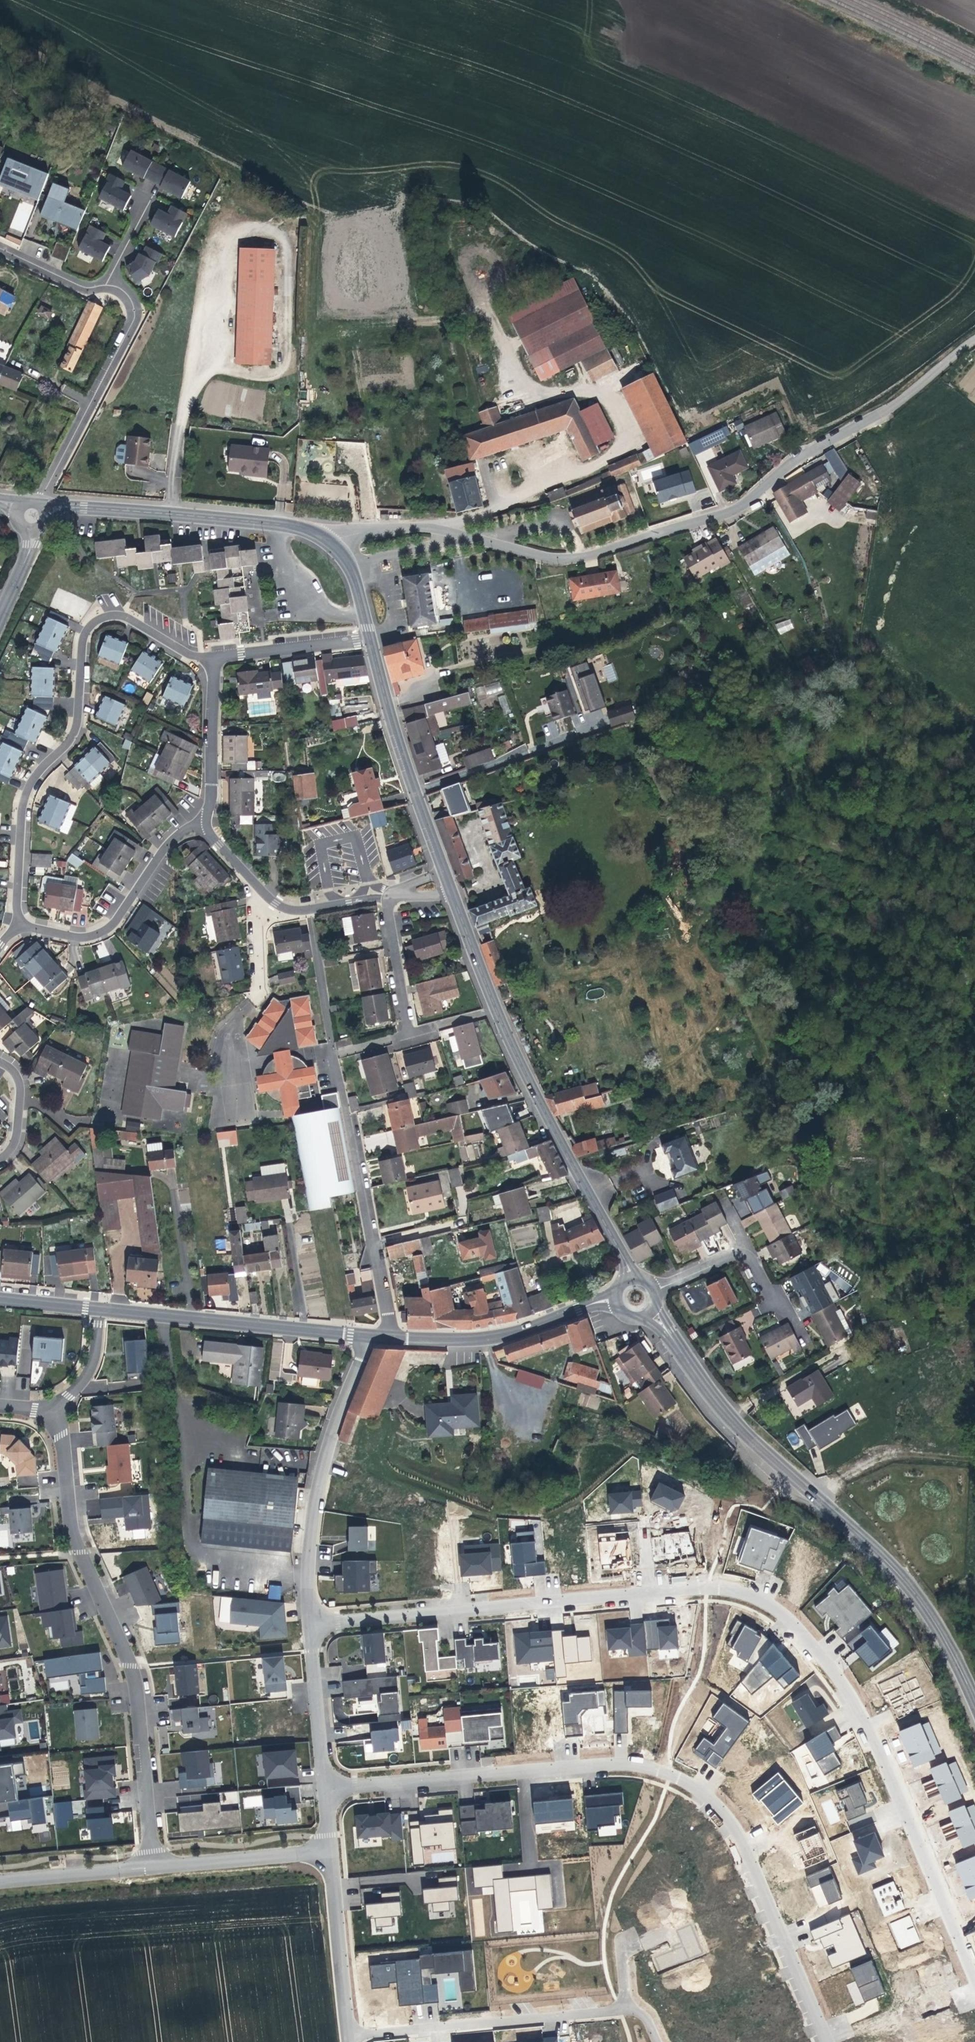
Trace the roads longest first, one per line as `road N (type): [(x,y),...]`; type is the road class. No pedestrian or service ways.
road 1 (residential): [(974,1979),(889,1771),(846,1686),(793,1619),(706,1589),(311,1624)]
road 2 (residential): [(325,536),(451,530),(558,559),(584,557),(746,507),(803,454),(890,406),(974,341)]
road 3 (residential): [(826,2041),(759,1870),(706,1791),(650,1767),(327,1786)]
road 4 (tertiary): [(974,1680),(929,1598),(769,1457),(648,1313)]
road 5 (residential): [(58,1411),(70,1530),(134,1670),(154,1865)]
road 6 (residential): [(212,658),(116,615),(93,621),(84,637),(78,727),(23,801),(18,926)]
road 7 (unclassified): [(308,909),(394,1338)]
road 8 (tertiary): [(632,1274),(497,1009)]
road 9 (residential): [(368,1337),(312,1511),(311,1624)]
road 10 (tertiary): [(325,536),(294,525),(70,507),(46,514)]
road 11 (residential): [(628,2006),(349,2032)]
road 12 (tertiary): [(98,1310),(368,1337)]
road 13 (residential): [(18,926),(81,937),(107,929),(168,841),(205,817)]
road 14 (tertiary): [(442,871),(370,641)]
road 15 (tertiary): [(394,1338),(505,1335),(617,1298)]
road 16 (residential): [(328,1851),(349,2032)]
road 17 (residential): [(328,1851),(154,1865)]
road 18 (track): [(814,1495),(886,1456),(974,1462)]
road 19 (residential): [(311,1624),(327,1786)]
road 20 (residential): [(205,817),(212,658)]
road 21 (residential): [(370,641),(212,658)]
road 22 (residential): [(154,1865),(0,1883)]
road 23 (residential): [(409,1034),(387,898)]
road 24 (tertiary): [(497,1009),(450,891)]
road 25 (residential): [(741,1253),(766,1300),(786,1309),(812,1352)]

